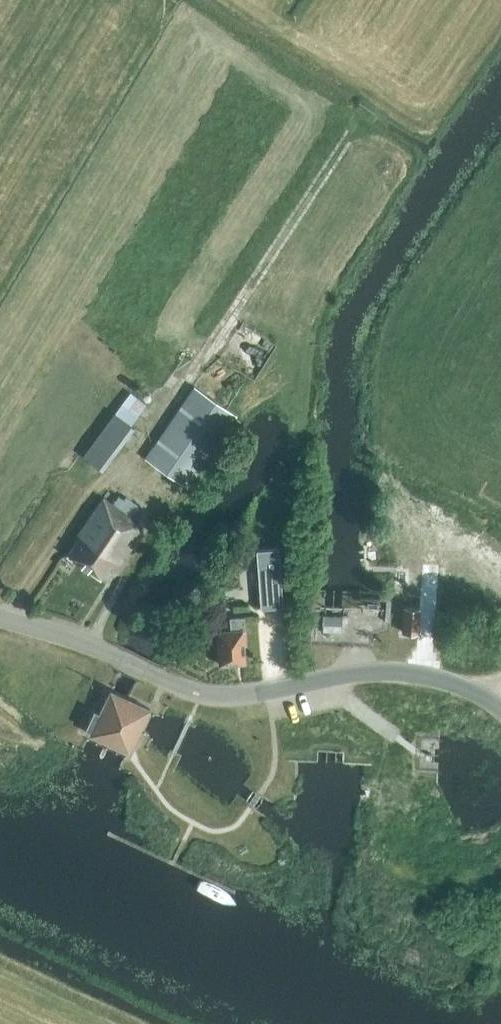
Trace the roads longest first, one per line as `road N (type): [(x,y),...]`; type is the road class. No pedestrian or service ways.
road 1 (unclassified): [(267,691),(195,693),(0,618)]
road 2 (unclassified): [(267,691),(405,673),(451,682),(500,712)]

